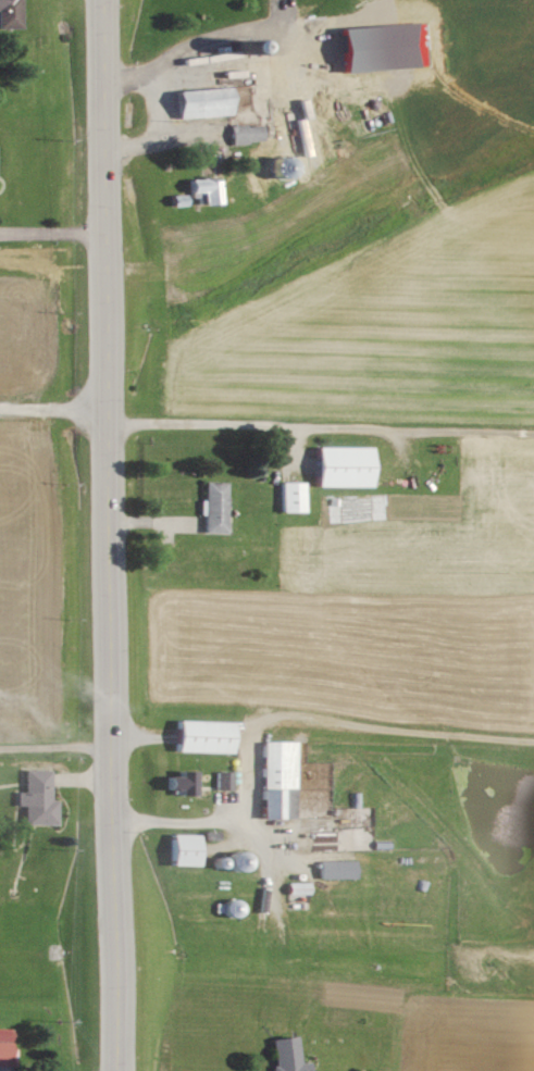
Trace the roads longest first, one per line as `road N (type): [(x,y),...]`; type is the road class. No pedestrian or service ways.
road 1 (secondary): [(101,0),(105,744),(118,1070)]
road 2 (residential): [(533,424),(109,423)]

